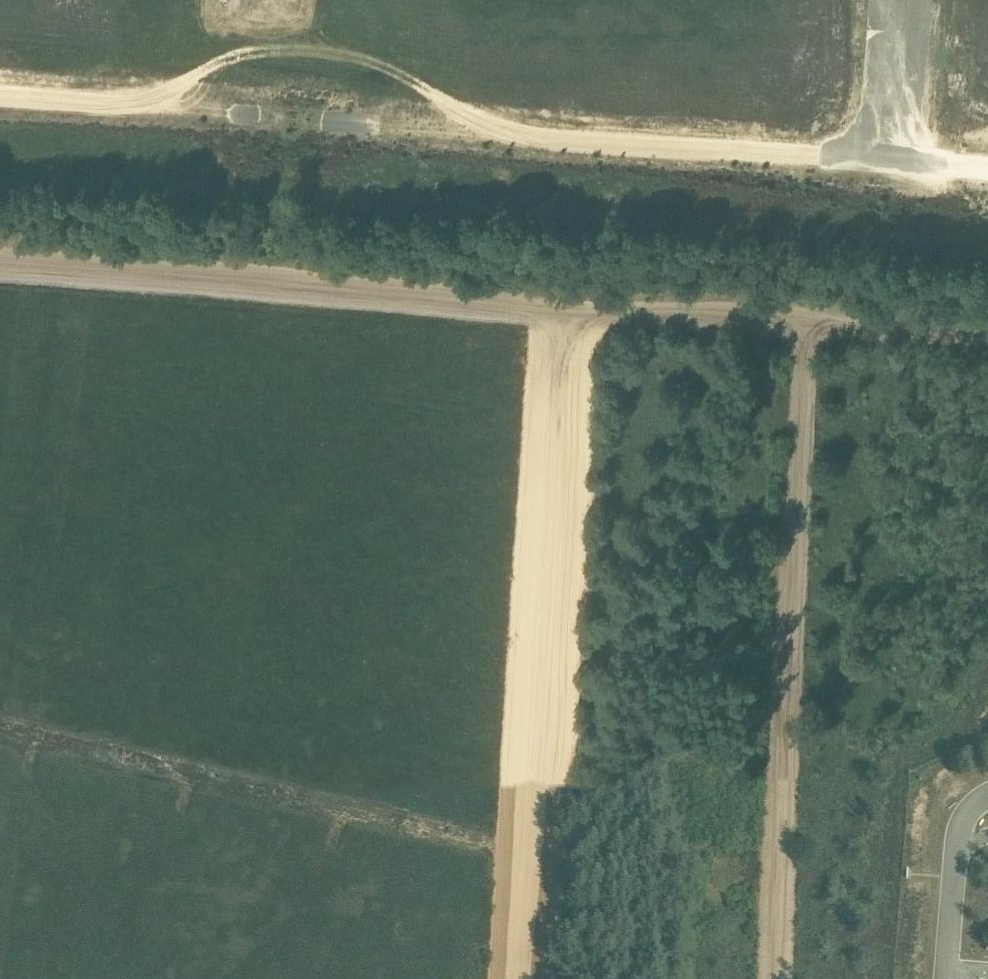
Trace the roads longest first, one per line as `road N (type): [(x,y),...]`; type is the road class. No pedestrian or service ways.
road 1 (track): [(987,173),(531,137),(362,60),(316,54),(269,52),(162,93),(97,104),(0,96)]
road 2 (track): [(0,262),(987,338)]
road 3 (track): [(529,978),(571,305)]
road 4 (track): [(807,324),(775,978)]
road 5 (track): [(888,164),(901,0)]

